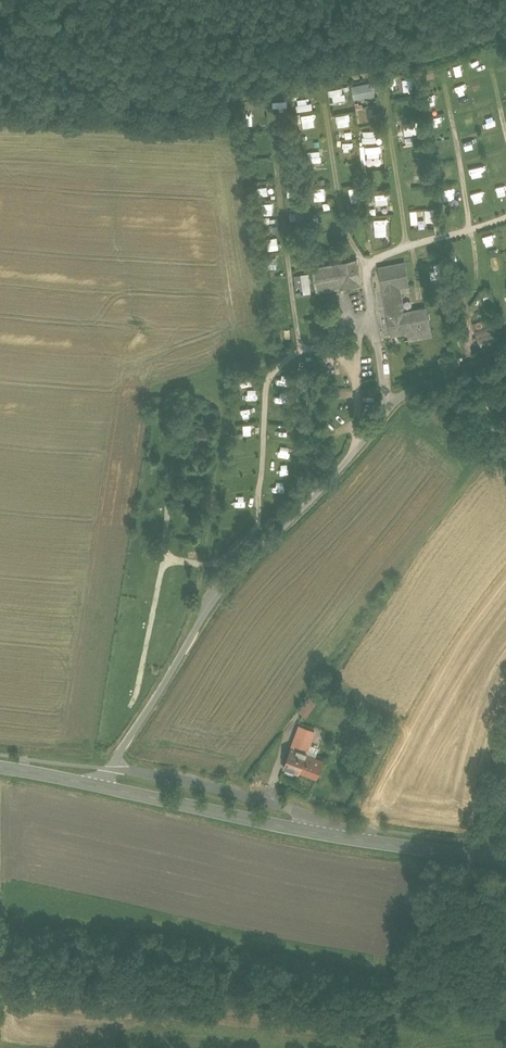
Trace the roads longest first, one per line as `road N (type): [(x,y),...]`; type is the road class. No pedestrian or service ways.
road 1 (unclassified): [(505,355),(436,377),(382,416),(223,587),(102,785)]
road 2 (tertiary): [(102,785),(321,834),(505,857)]
road 3 (track): [(304,349),(273,119)]
road 4 (track): [(477,272),(446,91)]
road 5 (track): [(370,265),(346,226),(325,106)]
road 6 (track): [(407,245),(387,90)]

